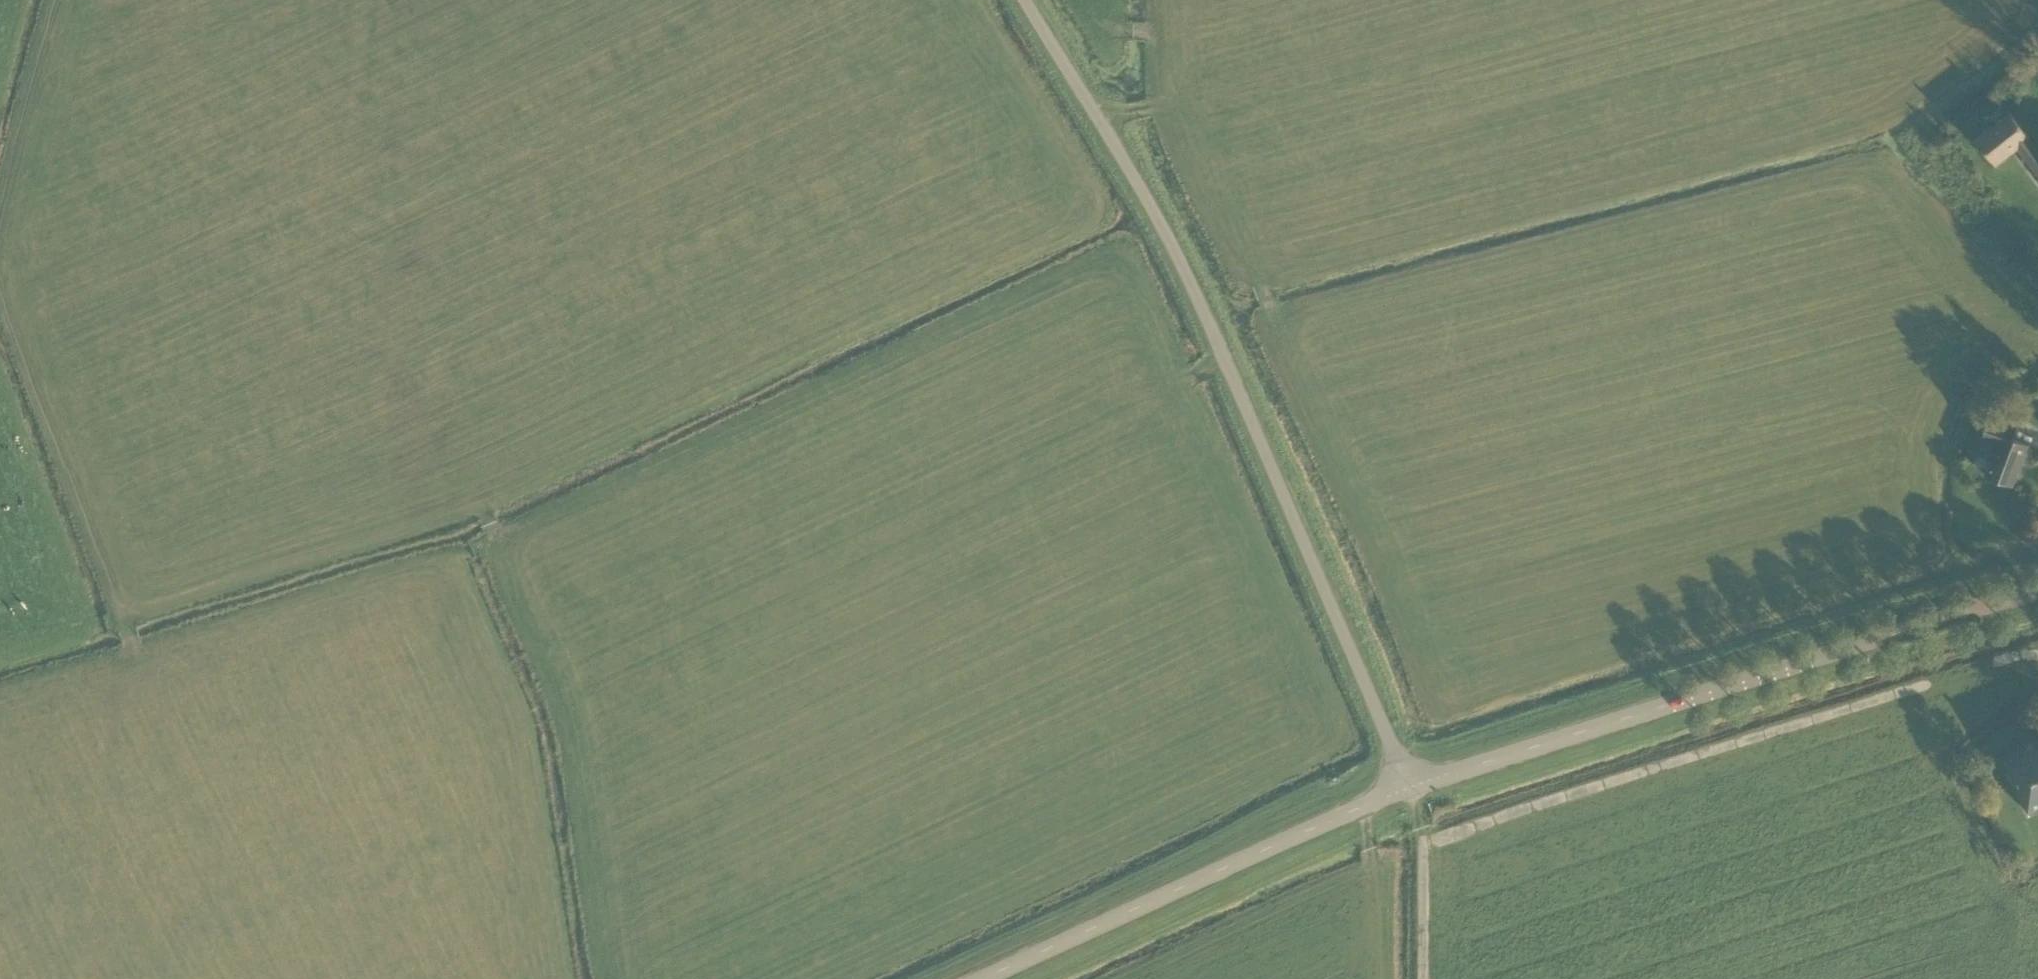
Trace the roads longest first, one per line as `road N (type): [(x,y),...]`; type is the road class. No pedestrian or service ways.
road 1 (unclassified): [(1408,786),(1179,248),(1026,0)]
road 2 (tertiary): [(1408,786),(2037,591)]
road 3 (tertiary): [(987,978),(1408,786)]
road 4 (track): [(1423,978),(1424,843),(1408,786)]

